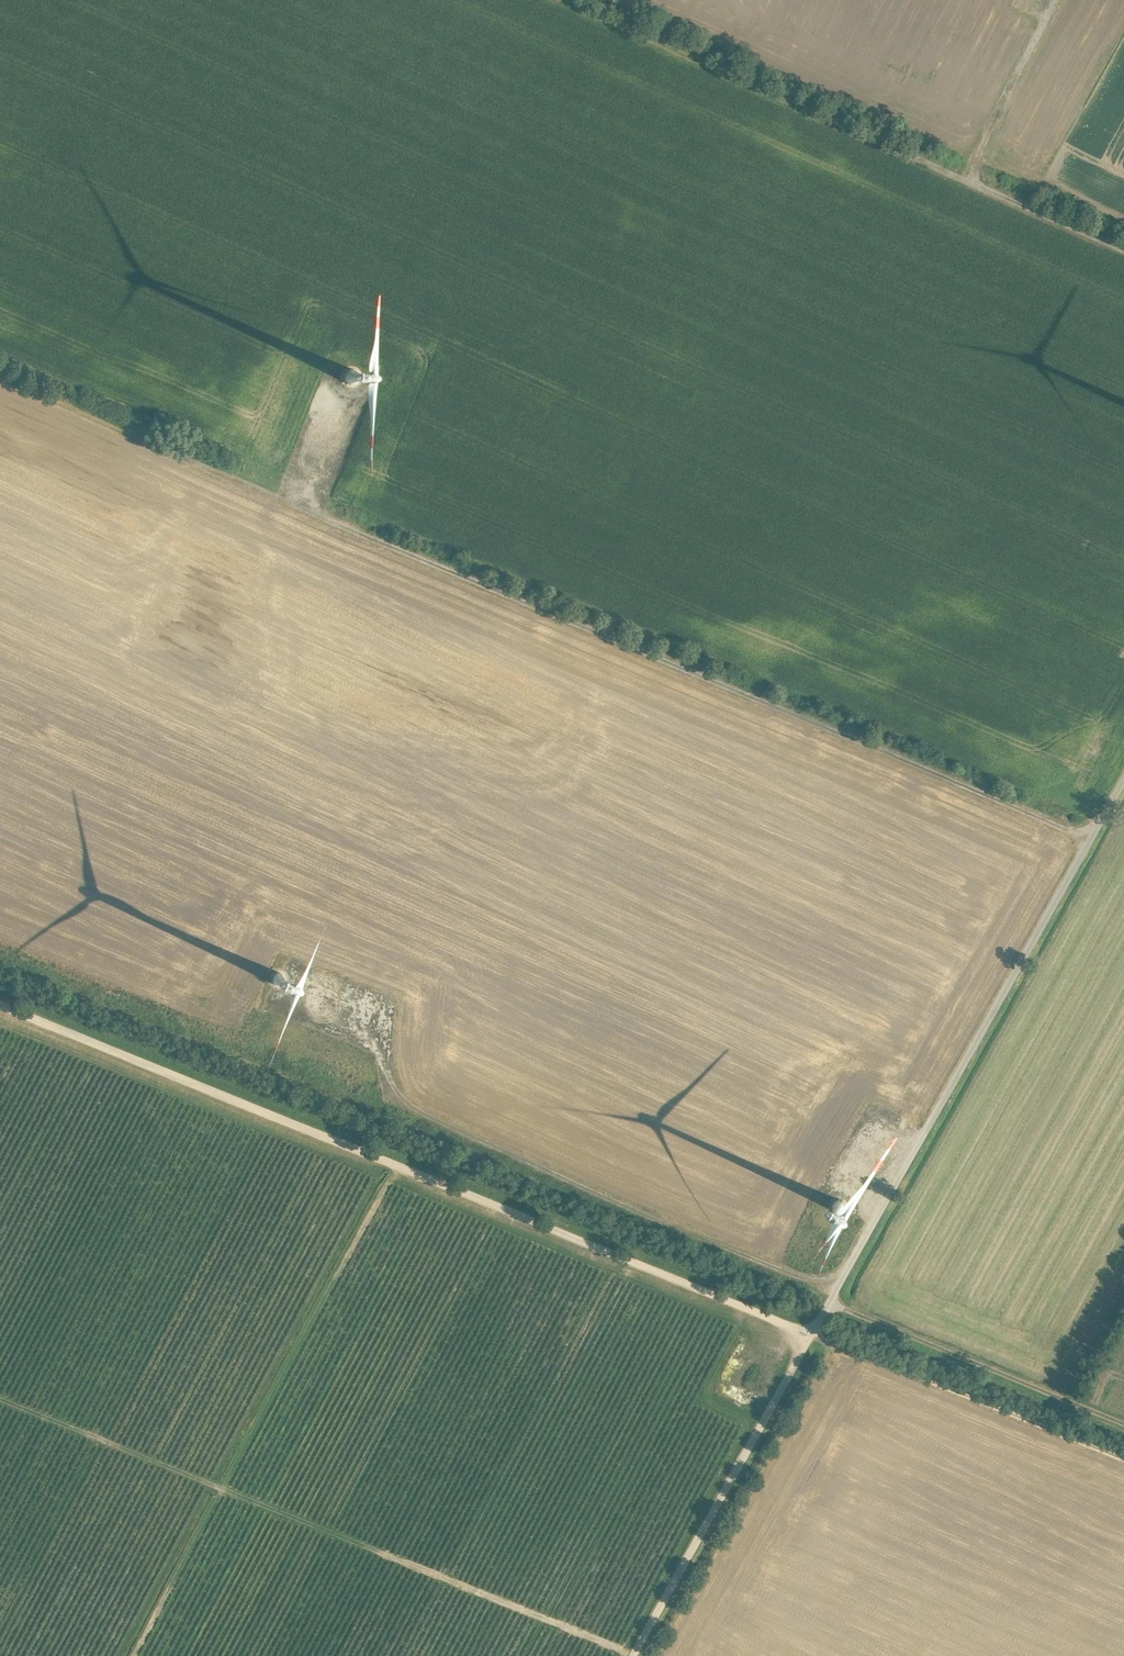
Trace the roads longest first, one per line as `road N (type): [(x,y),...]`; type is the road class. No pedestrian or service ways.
road 1 (track): [(1123,1459),(859,1351),(821,1317),(0,996)]
road 2 (track): [(0,368),(1099,831)]
road 3 (track): [(1123,785),(636,1655)]
road 4 (track): [(1123,233),(604,0)]
road 5 (track): [(1123,1420),(830,1302)]

